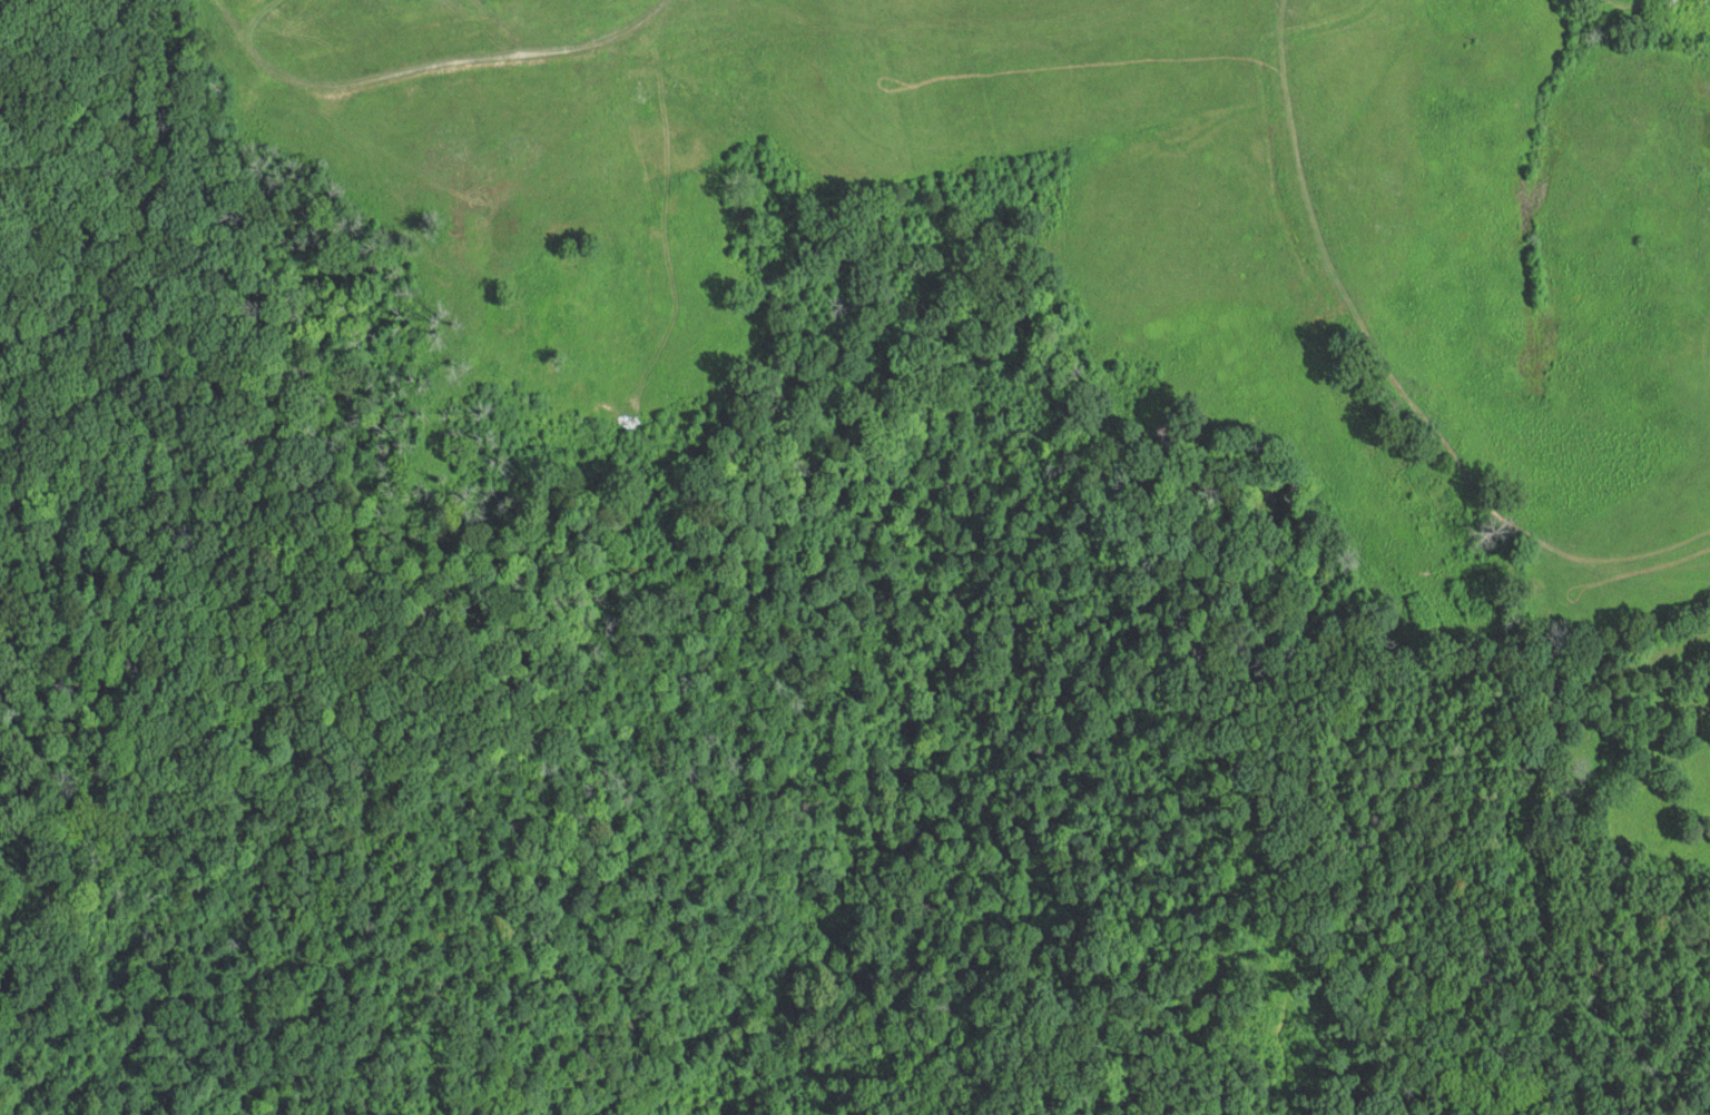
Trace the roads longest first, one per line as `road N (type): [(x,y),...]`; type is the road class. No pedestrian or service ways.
road 1 (residential): [(1709,602),(1576,623)]

